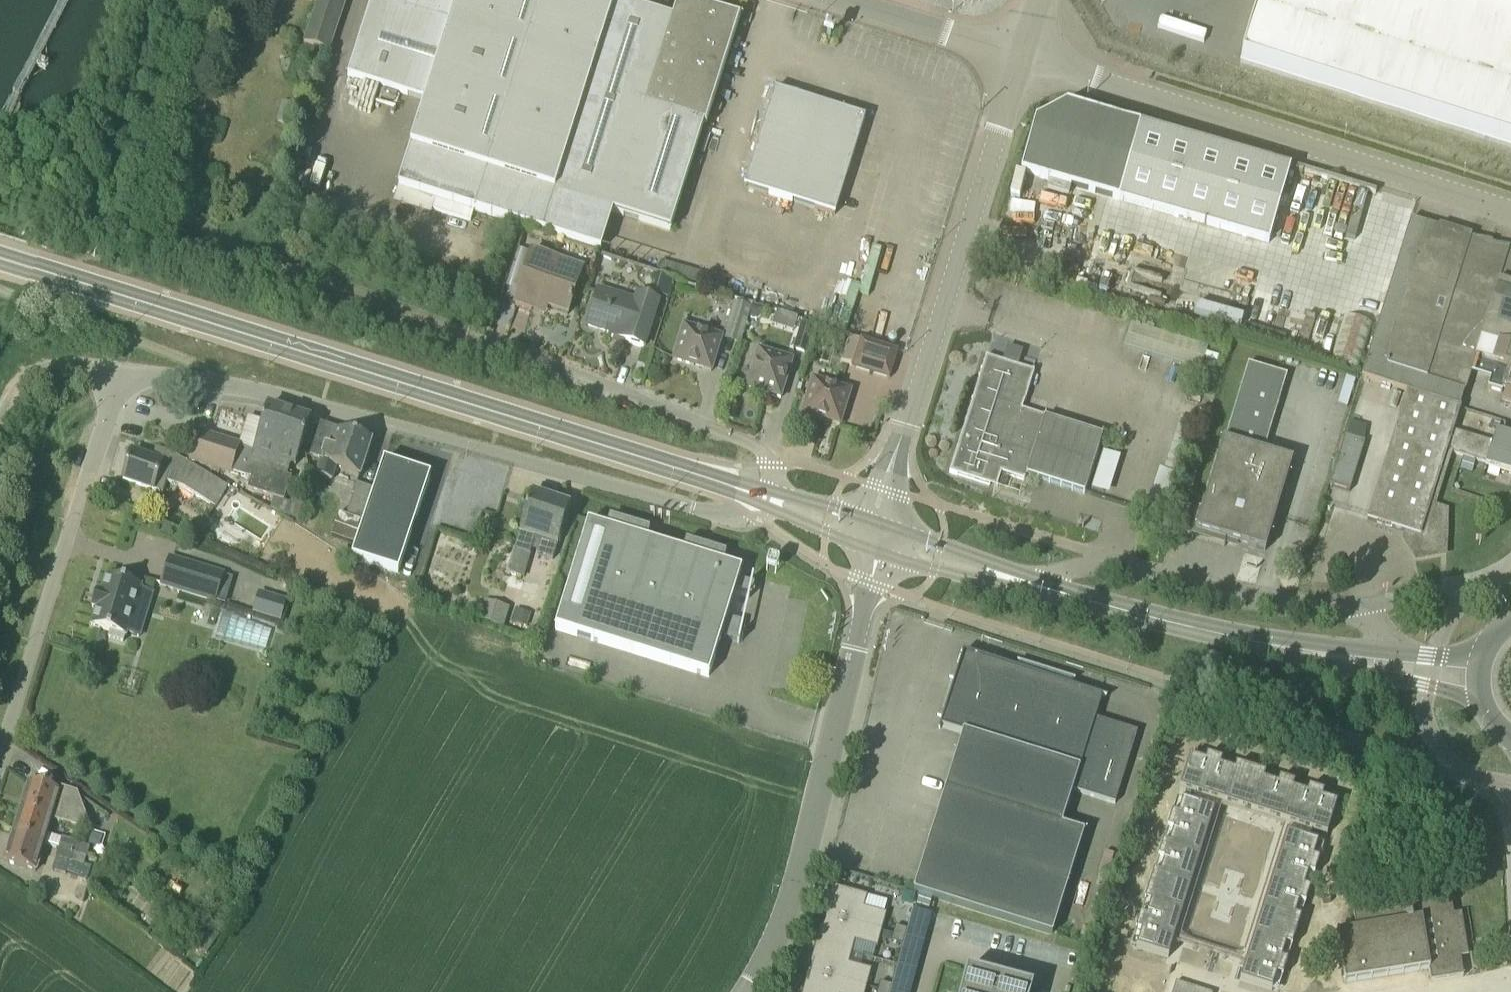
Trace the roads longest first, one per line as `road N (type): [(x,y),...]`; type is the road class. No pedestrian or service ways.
road 1 (residential): [(0,762),(111,398),(124,380),(149,374),(277,394),(729,517),(748,513),(759,496)]
road 2 (tertiary): [(759,496),(0,257)]
road 3 (unclassified): [(1020,56),(1510,211)]
road 4 (residential): [(878,537),(1020,56)]
road 5 (tertiary): [(747,991),(781,927),(808,845),(878,537)]
road 6 (unclassified): [(1395,652),(1355,607),(1239,593),(1099,557),(1039,585)]
road 7 (residential): [(759,496),(768,465),(754,447),(494,348)]
road 8 (tertiary): [(1261,641),(1039,585)]
road 9 (tertiary): [(1261,641),(1481,698)]
road 10 (residential): [(1020,56),(837,0)]
road 11 (tertiary): [(1039,585),(878,537)]
road 12 (tertiary): [(1395,652),(1261,641)]
road 13 (tertiary): [(878,537),(759,496)]

